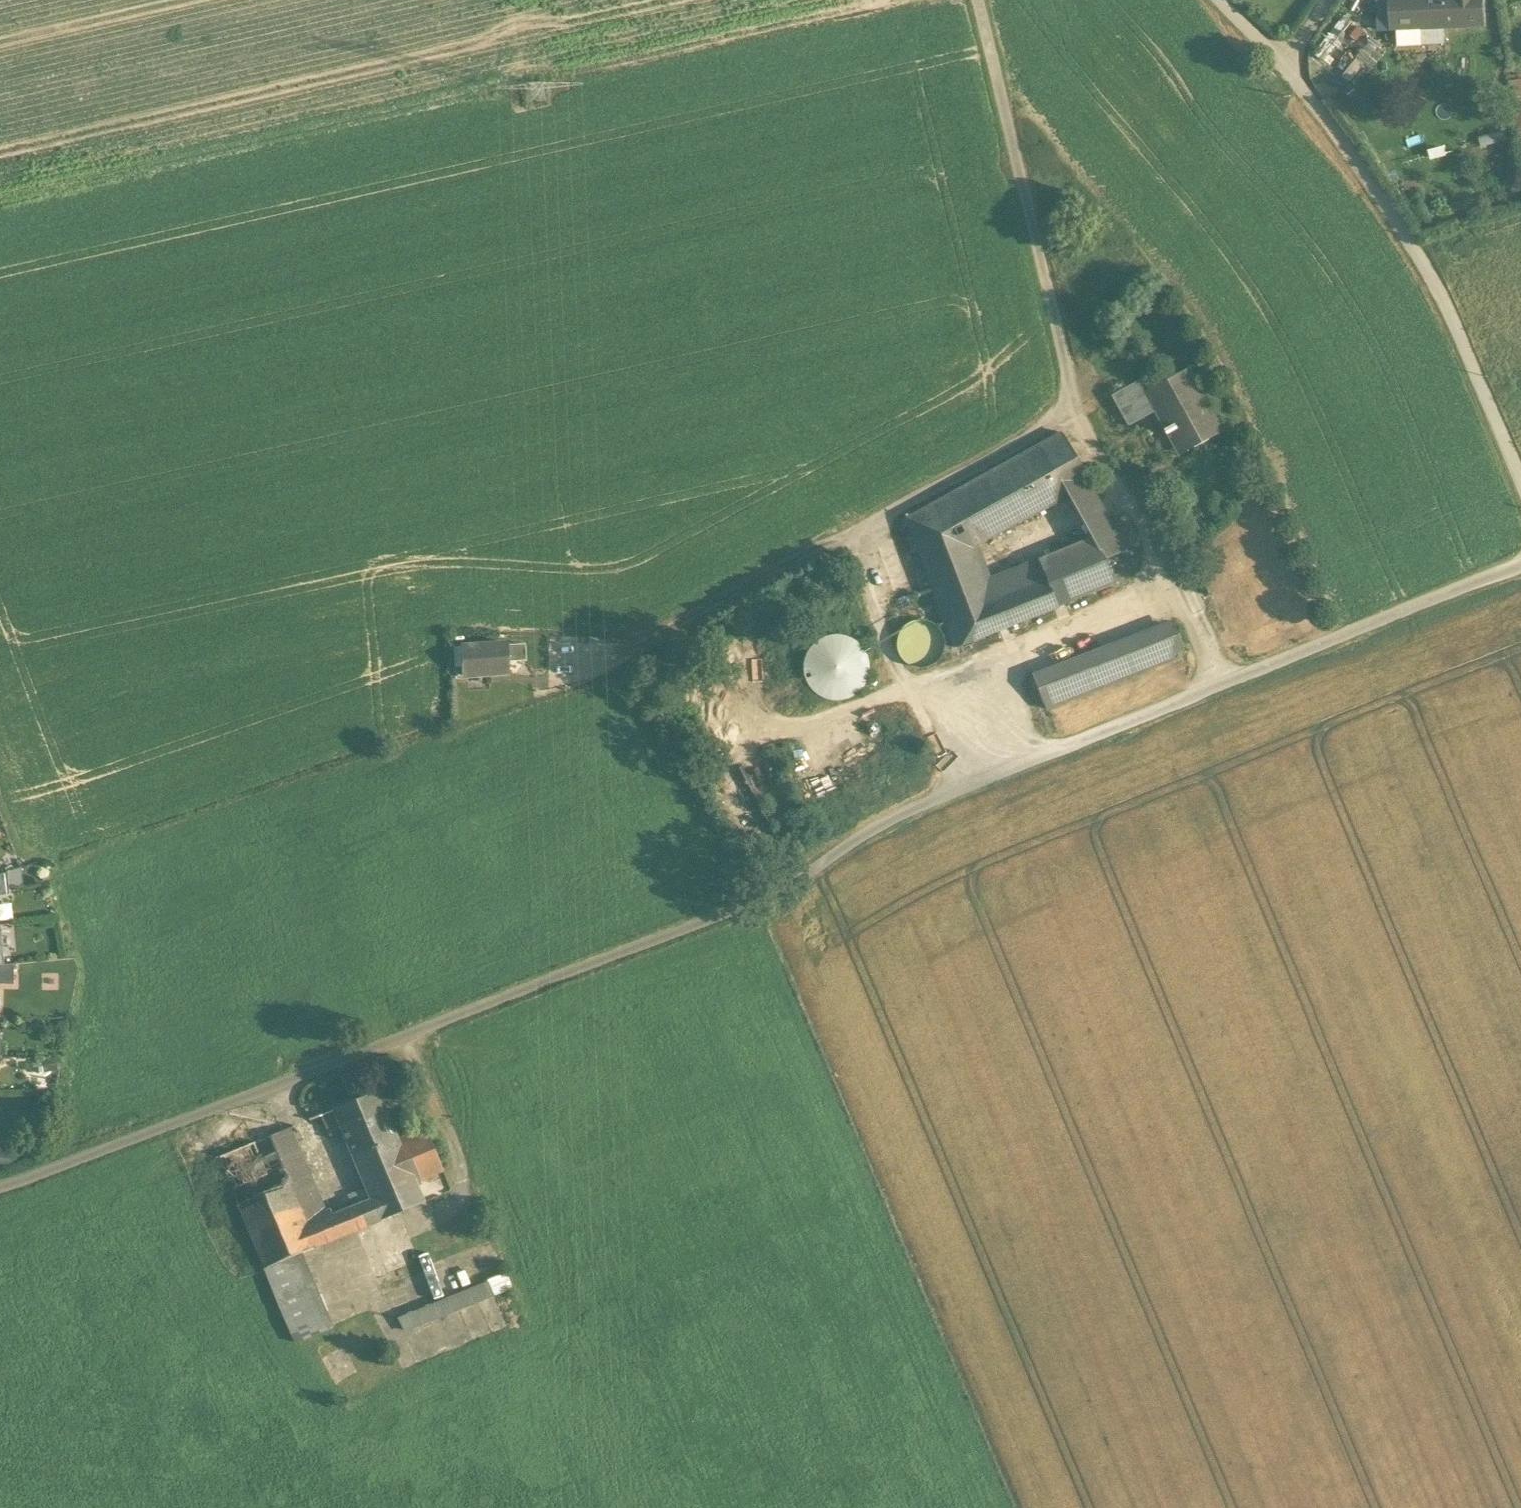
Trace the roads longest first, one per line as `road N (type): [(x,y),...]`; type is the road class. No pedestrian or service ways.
road 1 (unclassified): [(1520,562),(960,786),(751,902),(0,1188)]
road 2 (unclassified): [(1288,67),(1420,250),(1520,475)]

